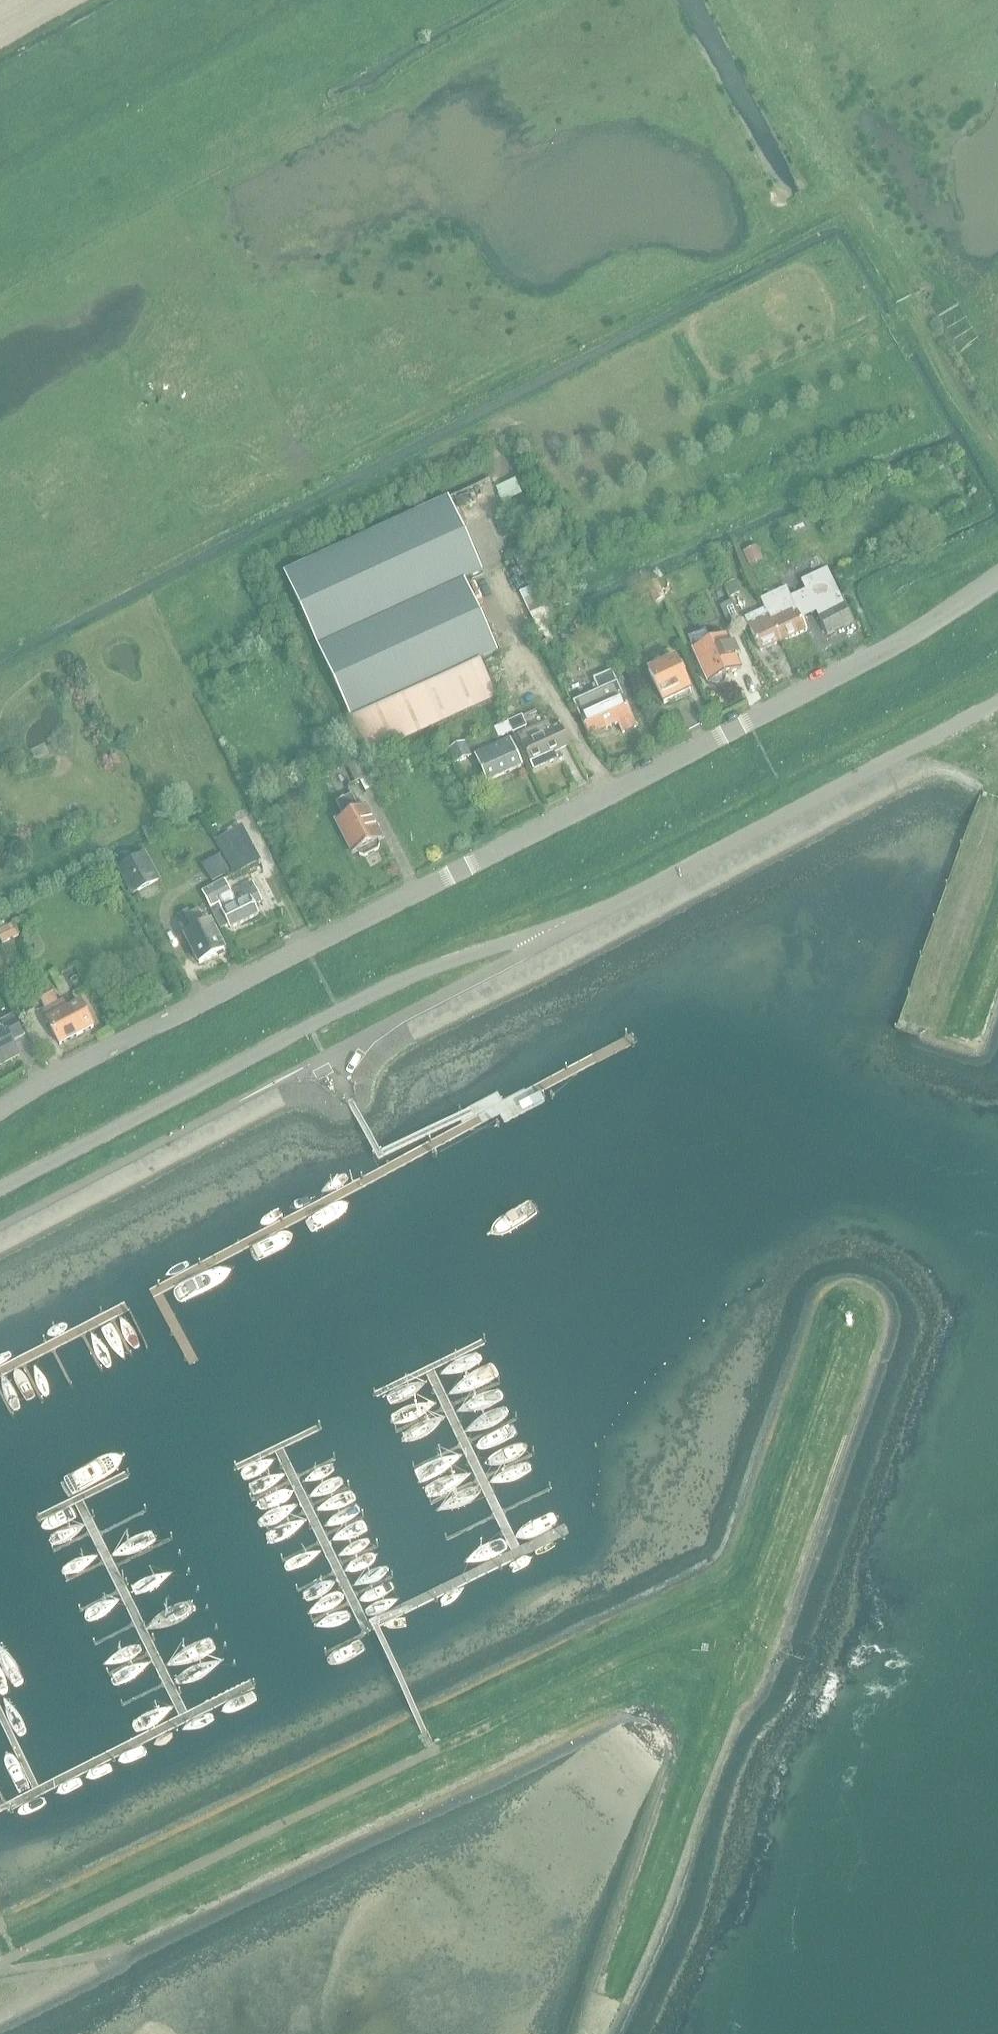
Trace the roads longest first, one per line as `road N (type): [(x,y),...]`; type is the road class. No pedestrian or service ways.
road 1 (unclassified): [(0,1108),(997,582)]
road 2 (unclassified): [(0,1188),(432,967),(583,922)]
road 3 (unclassified): [(583,922),(997,701)]
road 4 (track): [(925,1025),(997,796),(992,705)]
road 5 (unclassified): [(583,922),(325,1055)]

